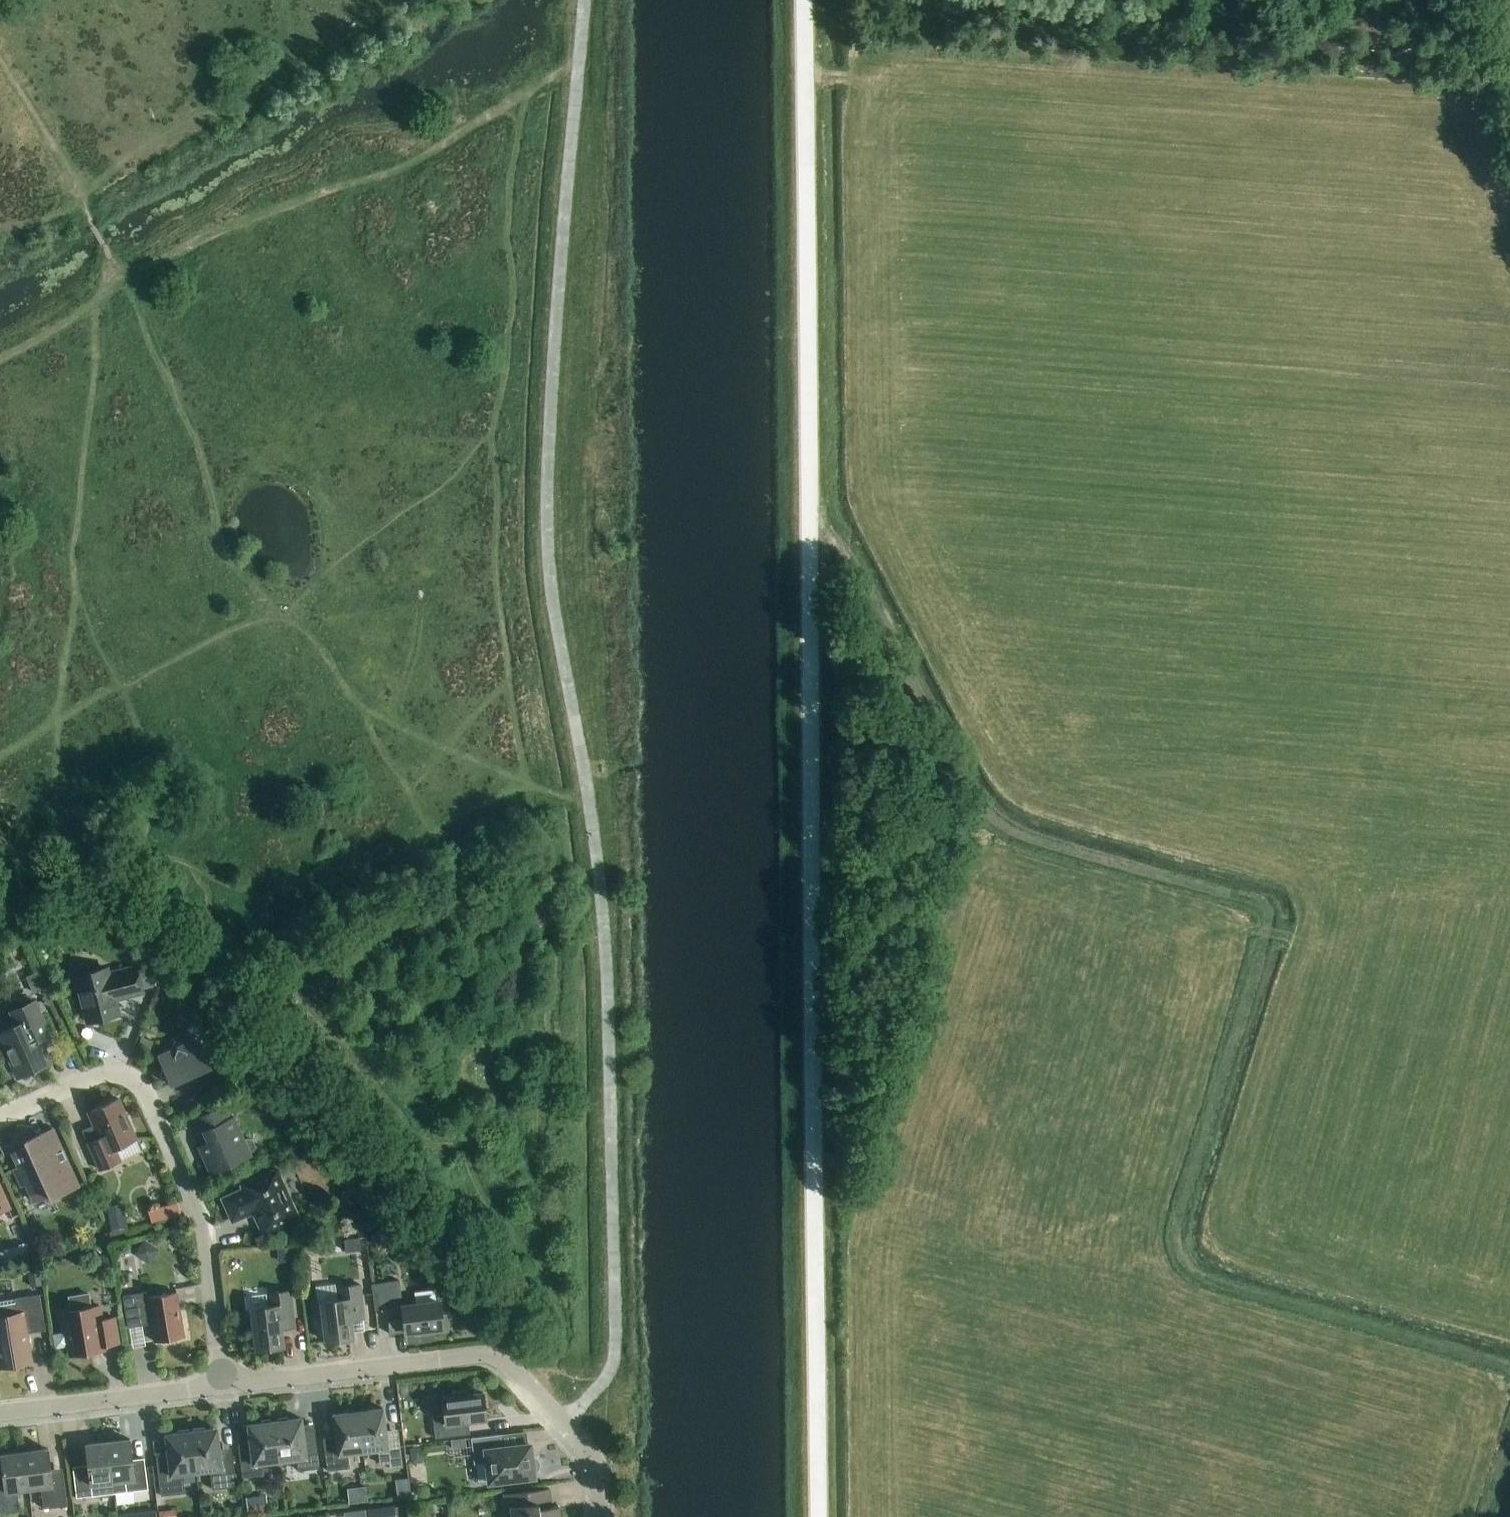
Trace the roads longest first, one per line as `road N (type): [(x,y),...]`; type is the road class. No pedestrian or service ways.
road 1 (track): [(810,538),(840,543),(860,575),(985,813),(1009,831),(1252,902),(1272,923),(1183,1224),(1184,1258),(1193,1270),(1217,1284),(1509,1369)]
road 2 (residential): [(602,1516),(594,1457),(524,1380),(489,1353),(223,1383)]
road 3 (residential): [(0,1120),(105,1074),(143,1090),(207,1236),(223,1383)]
road 4 (residential): [(223,1383),(0,1411)]

